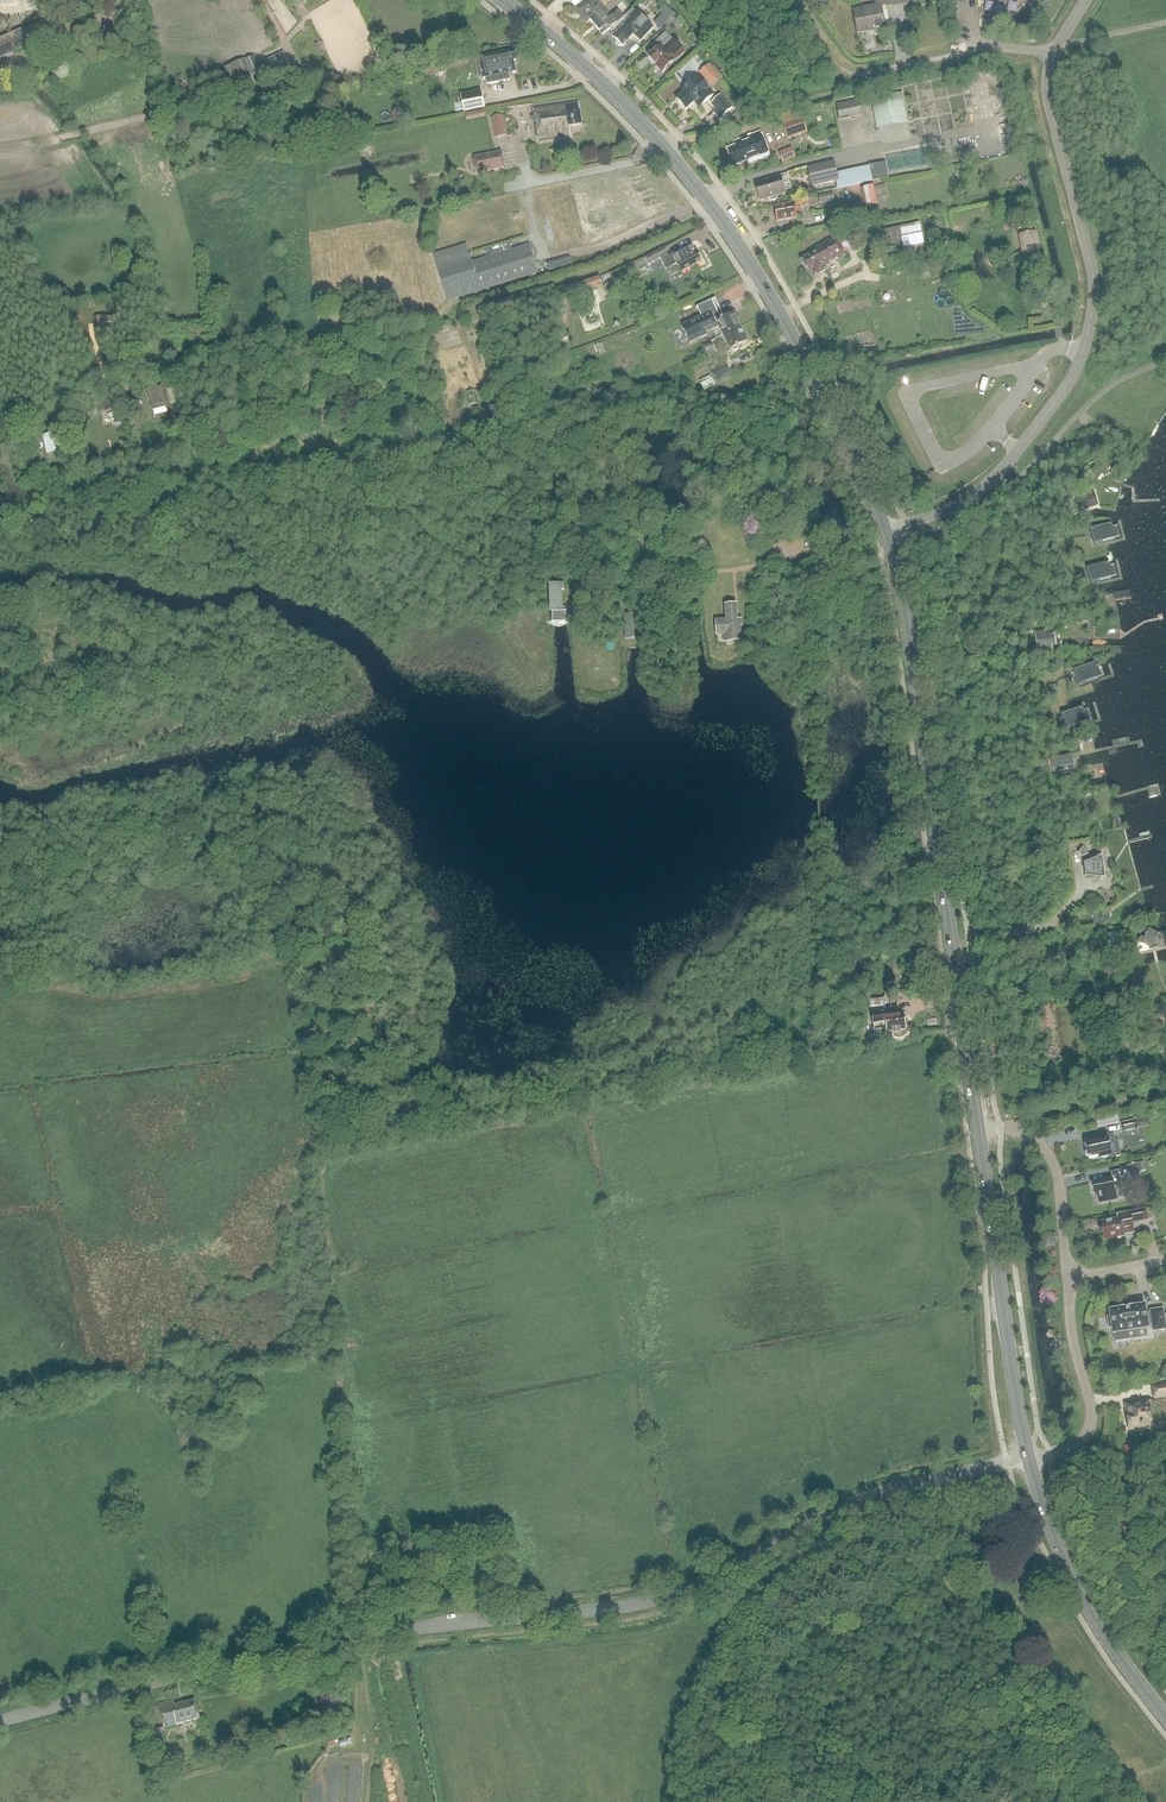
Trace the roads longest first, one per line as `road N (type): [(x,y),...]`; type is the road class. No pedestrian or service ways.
road 1 (unclassified): [(0,1720),(353,1638),(632,1605),(683,1590),(863,1500),(1028,1458)]
road 2 (secondary): [(887,530),(819,386),(716,212),(652,131),(501,0)]
road 3 (unclassified): [(887,530),(984,488),(1067,386),(1085,348),(1094,308),(1092,264),(1047,86),(1053,52),(1083,0)]
road 4 (secondary): [(980,1131),(907,614),(887,530)]
road 5 (secondary): [(1028,1458),(980,1131)]
road 6 (secondary): [(1165,1716),(1076,1583),(1028,1458)]
road 7 (track): [(716,212),(610,264),(469,310)]
road 8 (unclassified): [(1050,1453),(1076,1446),(1091,1422),(1068,1278)]
road 9 (unclassified): [(1068,1278),(1053,1163),(1017,1125)]
road 10 (unclassified): [(1165,1093),(1017,1125)]

